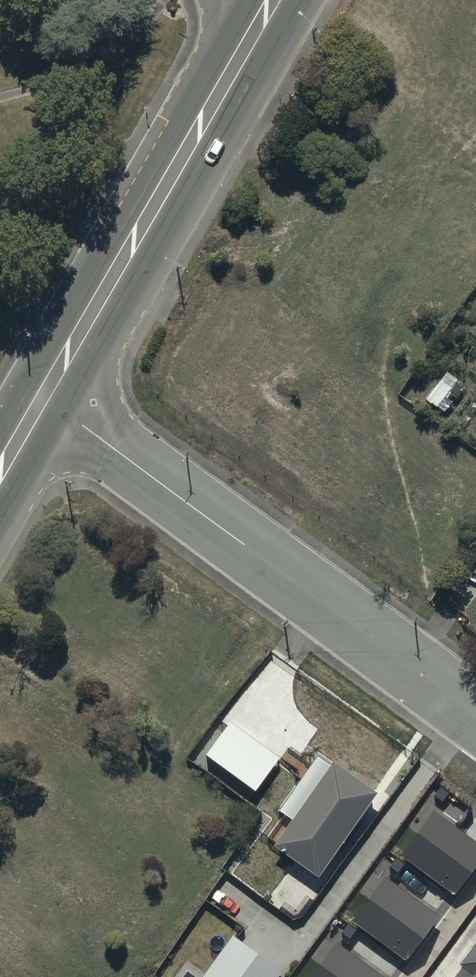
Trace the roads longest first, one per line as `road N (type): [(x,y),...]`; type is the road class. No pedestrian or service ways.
road 1 (unclassified): [(43,398),(475,716)]
road 2 (secondary): [(279,0),(43,398)]

